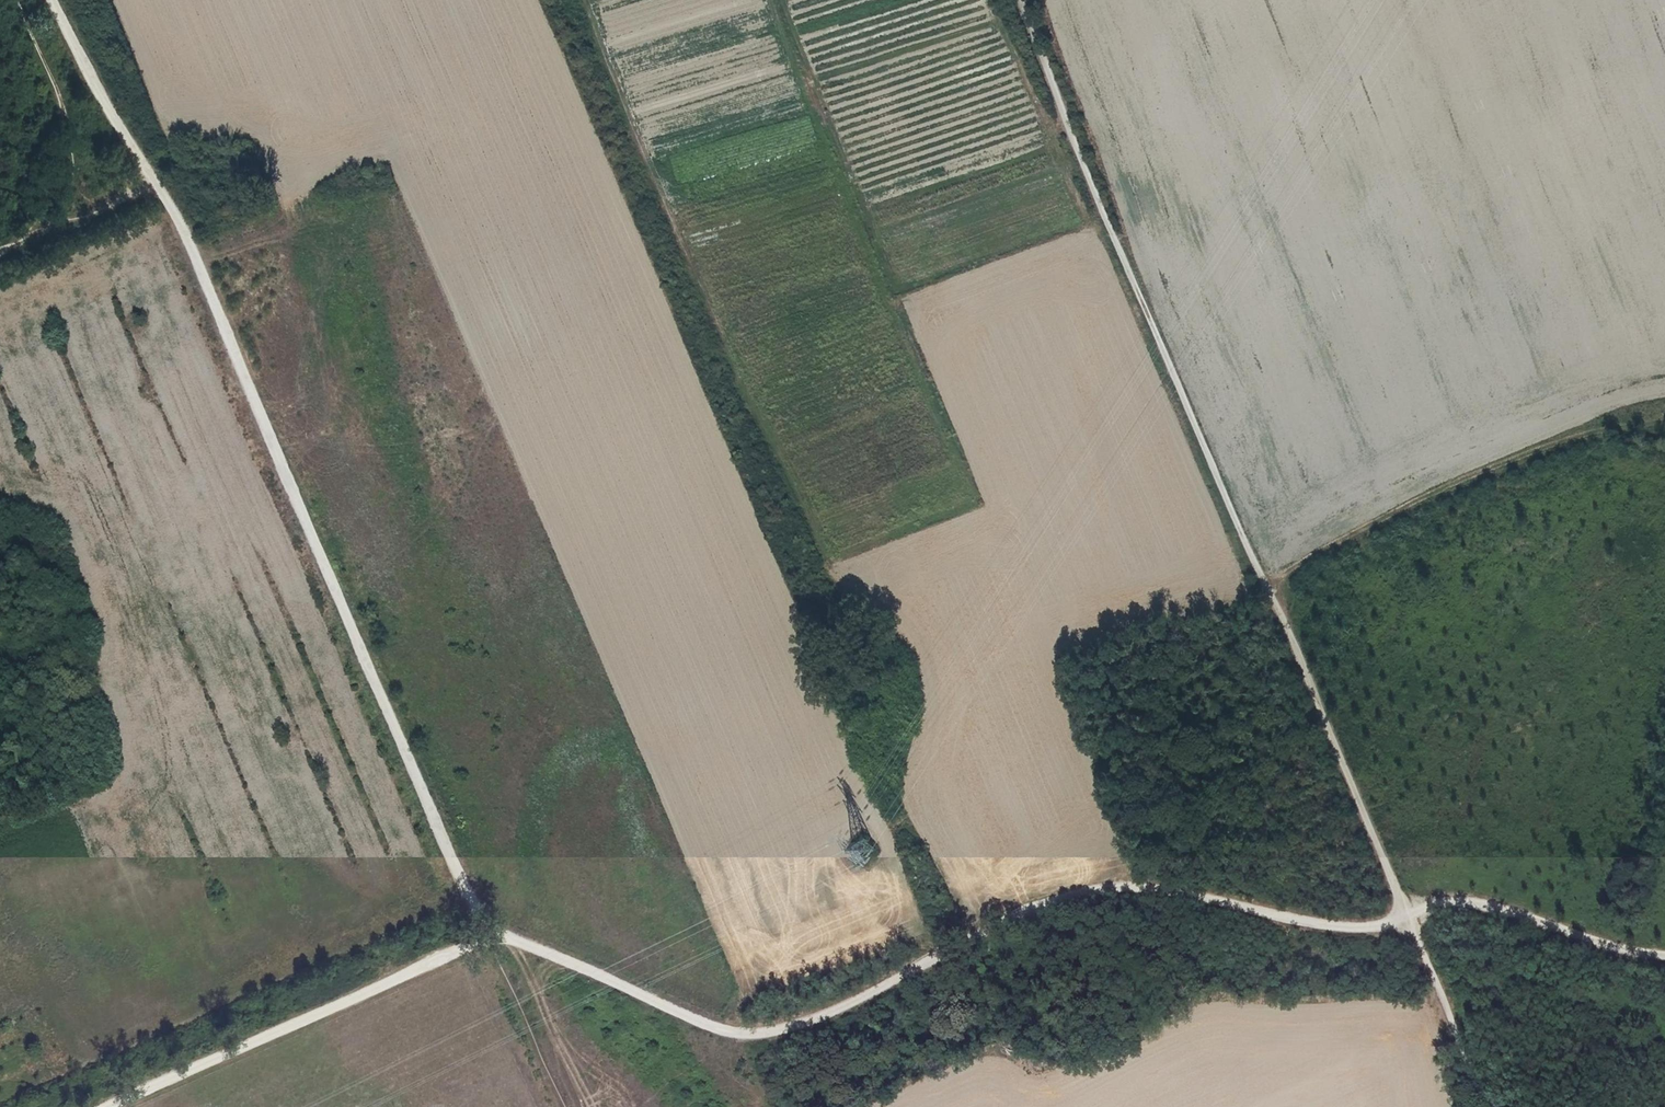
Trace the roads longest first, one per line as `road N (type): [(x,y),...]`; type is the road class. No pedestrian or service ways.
road 1 (track): [(1483,1106),(1273,594),(1083,164),(1022,0)]
road 2 (track): [(1664,955),(1622,951),(1461,897),(1431,902),(1387,925),(1344,927),(1175,891),(1089,890),(1009,918),(851,1004),(761,1033),(727,1079),(689,1106)]
road 3 (track): [(560,1106),(183,227),(152,179)]
road 4 (track): [(587,0),(750,384),(836,546)]
road 5 (track): [(1262,577),(1423,499),(1613,429),(1664,423)]
road 6 (track): [(102,1106),(484,941)]
road 7 (track): [(152,179),(51,0)]

